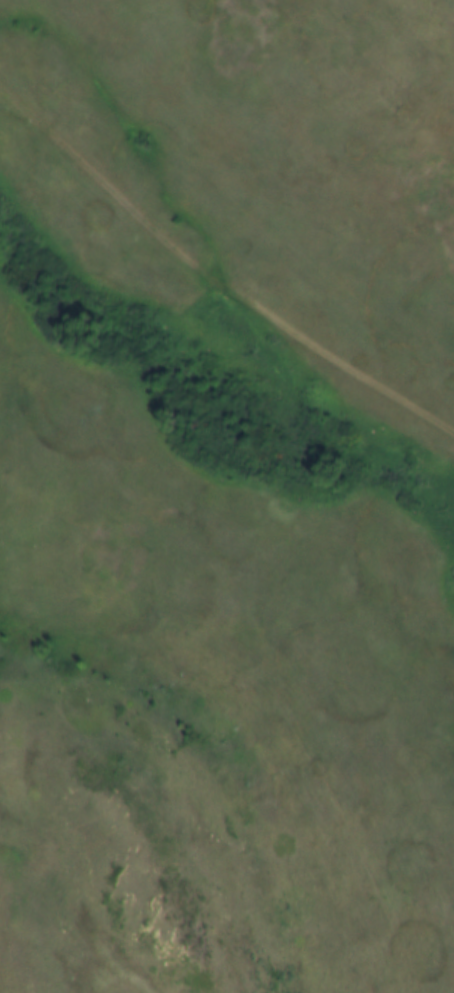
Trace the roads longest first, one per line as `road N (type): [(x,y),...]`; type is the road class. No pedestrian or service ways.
road 1 (track): [(0,77),(154,234),(453,438)]

